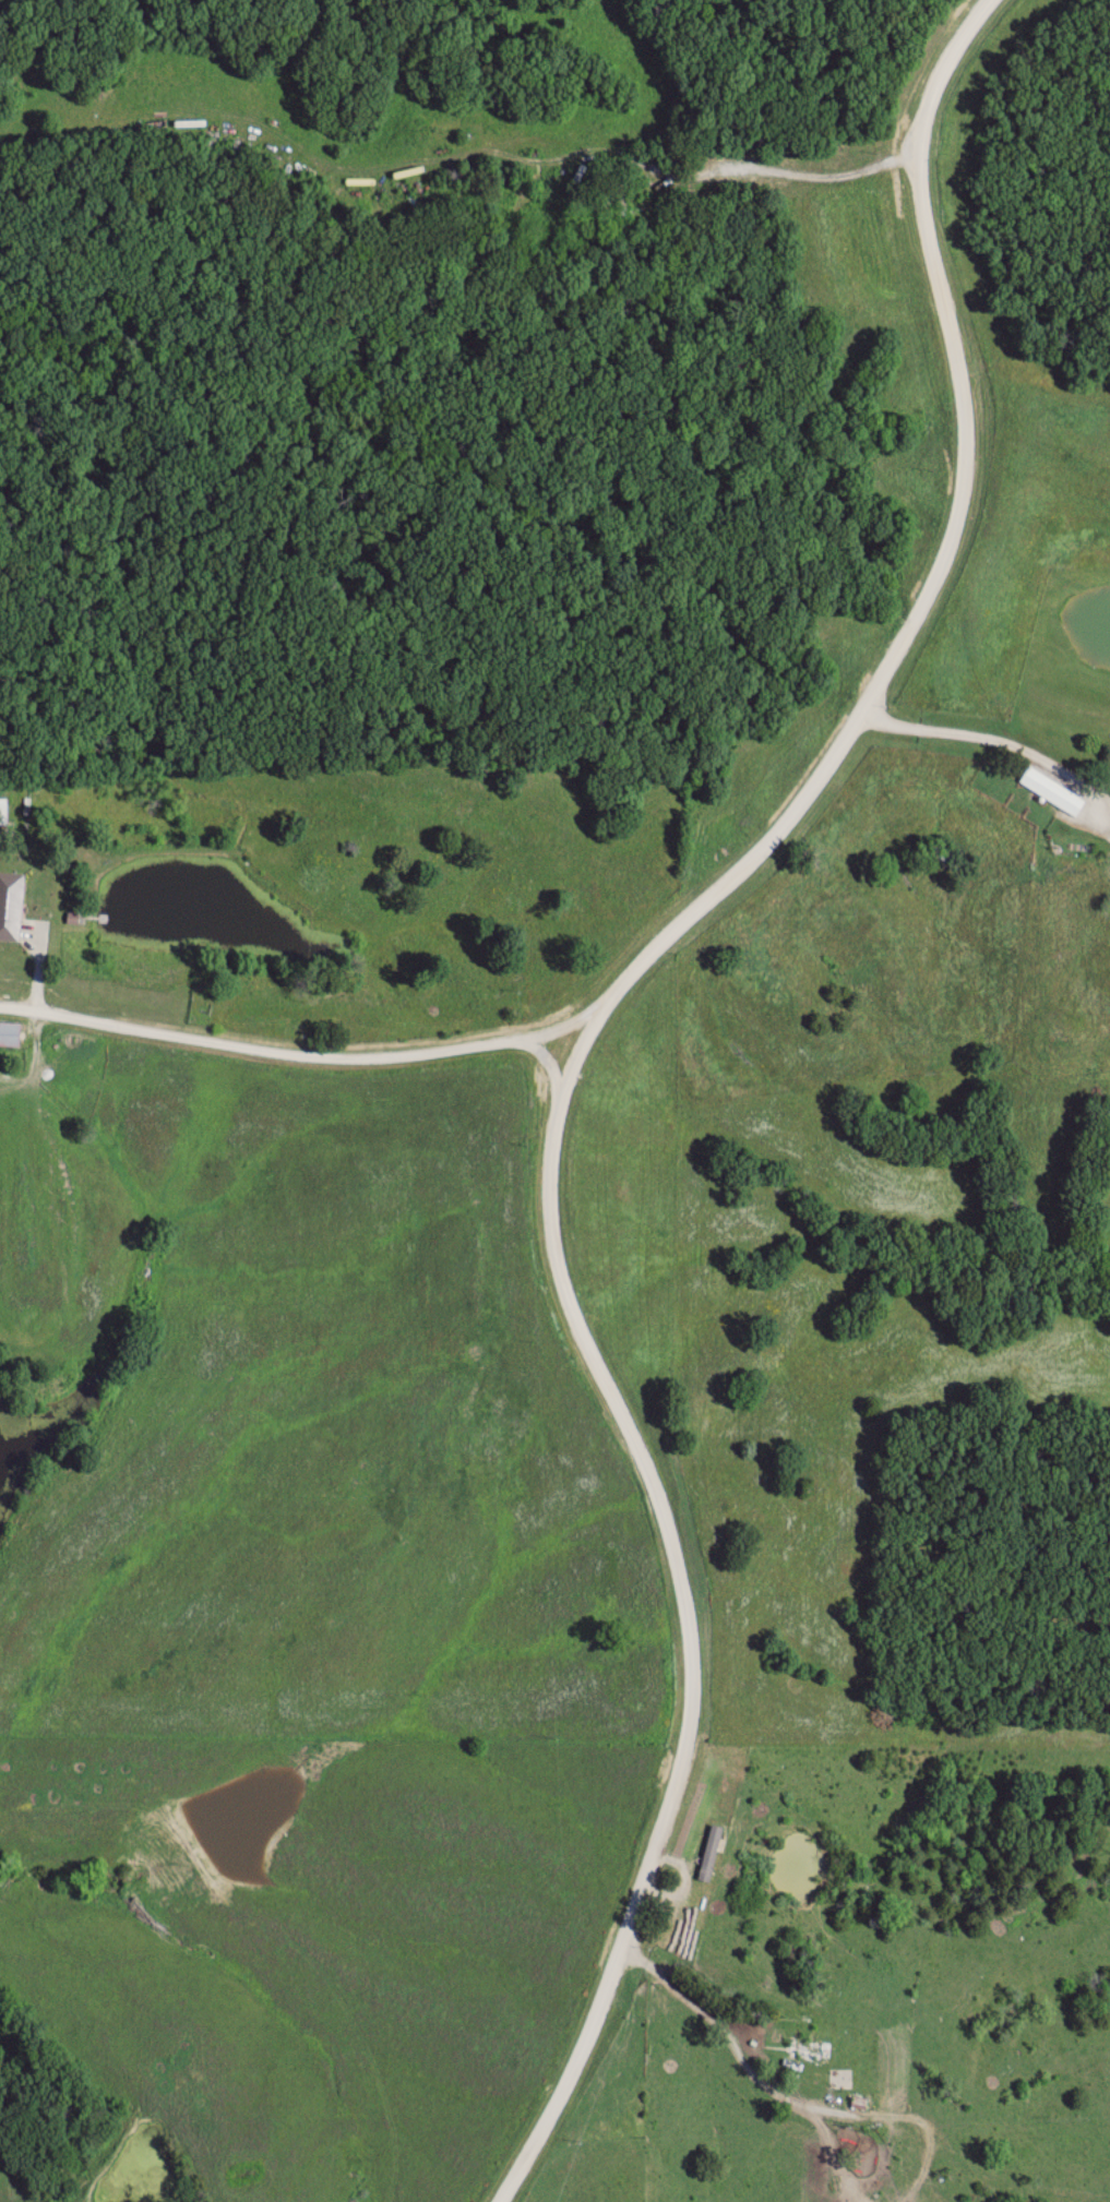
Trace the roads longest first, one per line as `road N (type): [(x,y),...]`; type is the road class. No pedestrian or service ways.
road 1 (residential): [(499,2201),(592,2023),(658,1835),(692,1691),(671,1539),(572,1317),(550,1213),(556,1037)]
road 2 (residential): [(556,1037),(760,850),(864,717),(927,598),(957,523),(965,395),(920,173),(938,82),(991,0)]
road 3 (residential): [(0,1007),(370,1058),(556,1037)]

